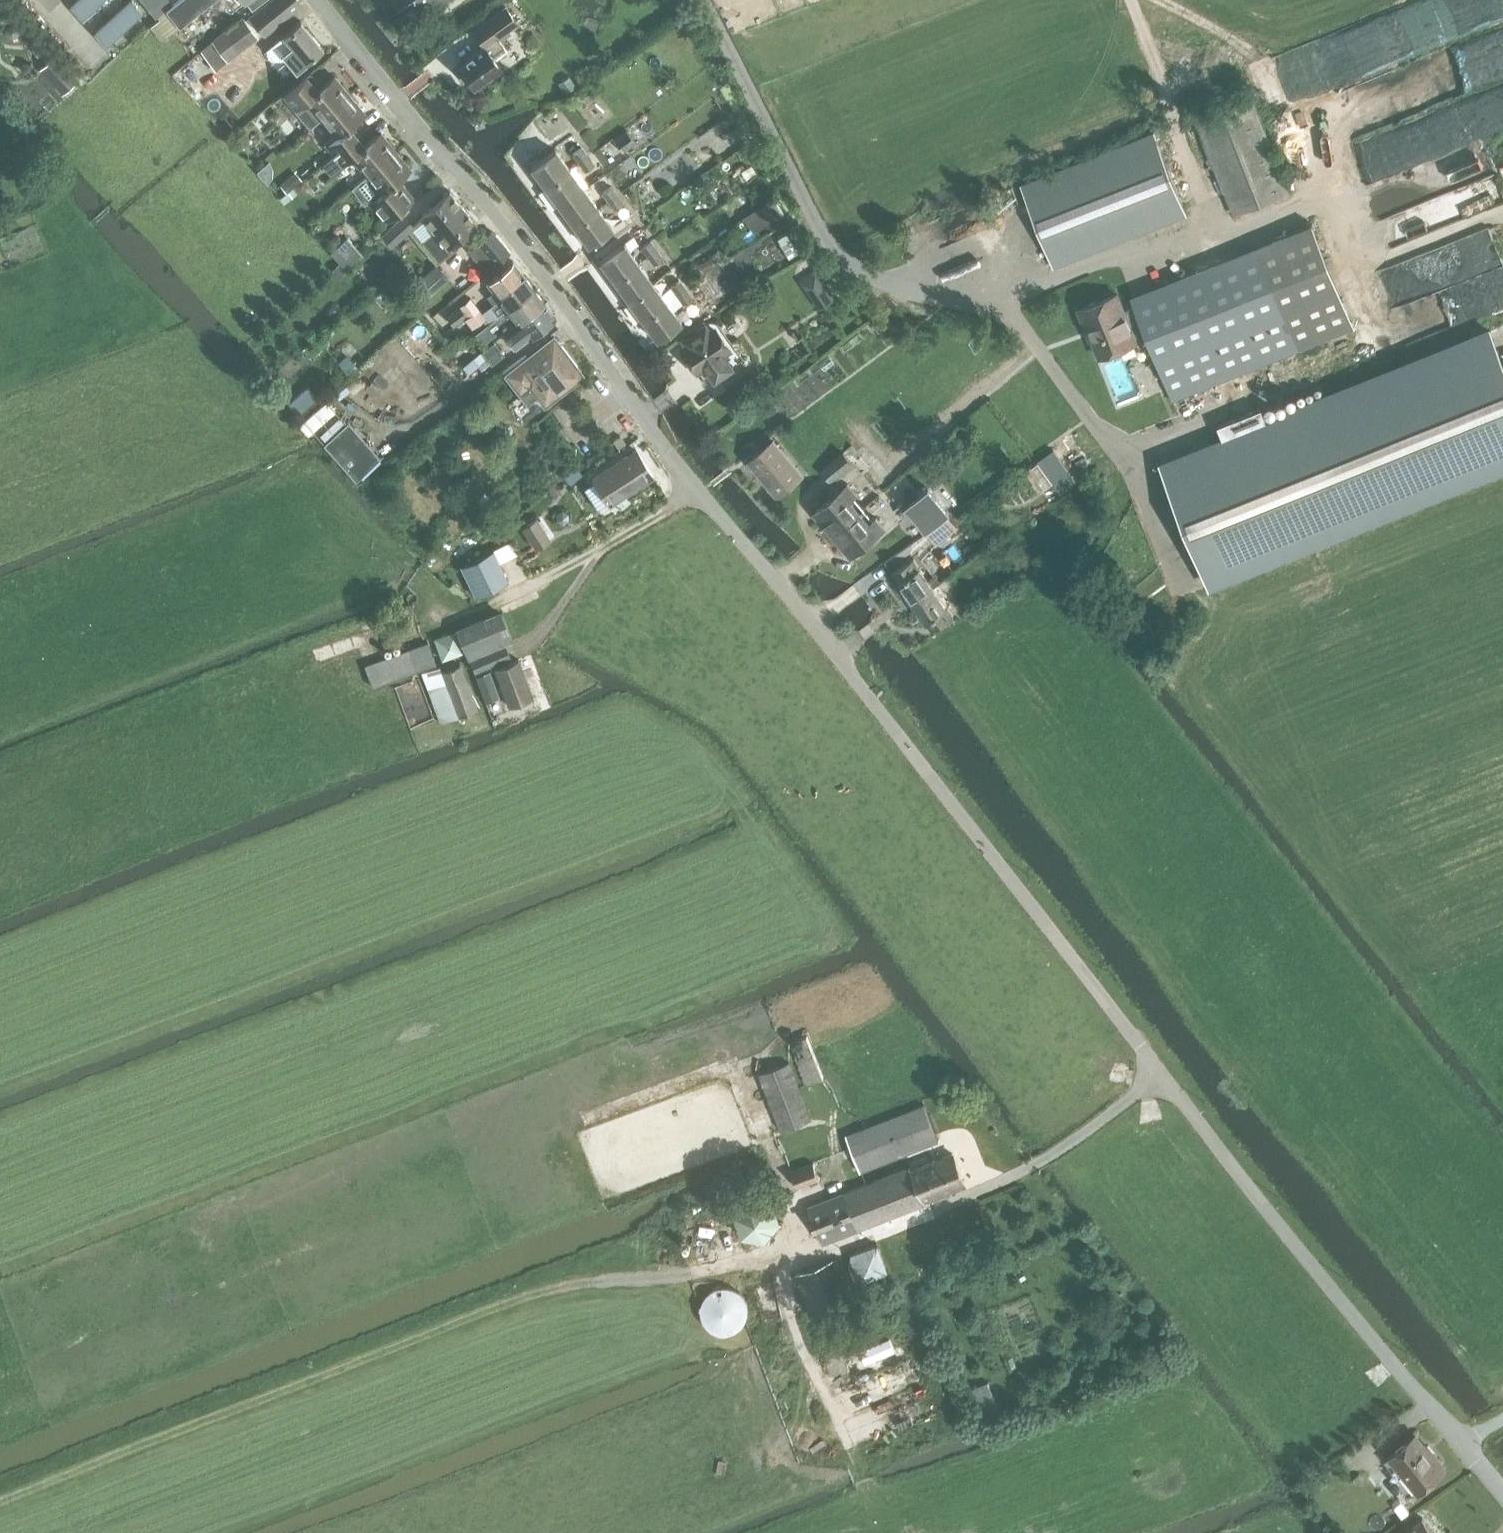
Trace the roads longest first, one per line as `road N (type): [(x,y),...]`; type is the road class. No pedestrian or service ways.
road 1 (residential): [(1161,1074),(700,492),(550,286),(318,0)]
road 2 (track): [(0,1505),(544,1290),(823,1253)]
road 3 (unclassified): [(1502,1495),(1161,1074)]
road 4 (track): [(1159,0),(1211,26),(1301,97),(1339,173),(1320,193)]
road 5 (track): [(1132,0),(1217,232)]
road 6 (track): [(1350,276),(1502,214)]

